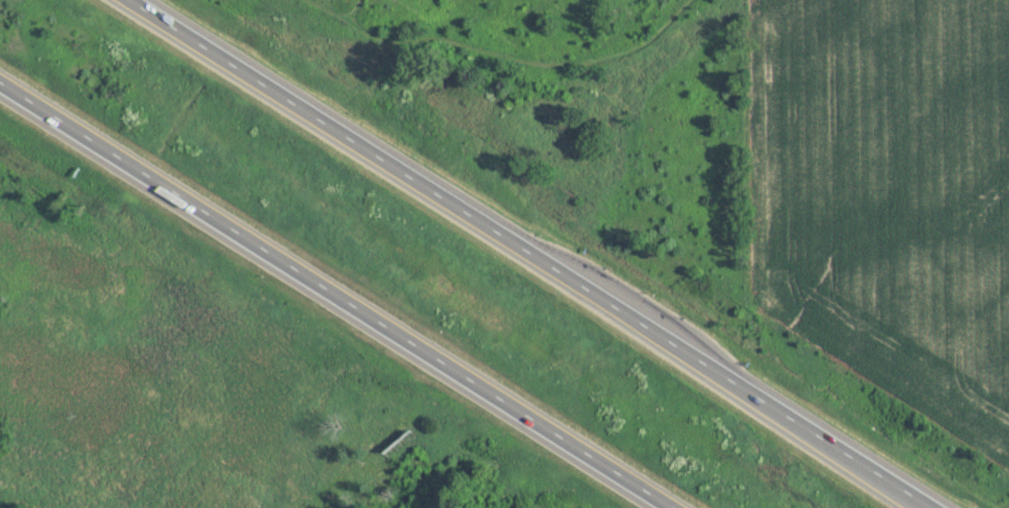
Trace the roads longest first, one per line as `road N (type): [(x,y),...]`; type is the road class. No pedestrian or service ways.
road 1 (motorway): [(928,507),(137,0)]
road 2 (motorway): [(0,92),(667,507)]

